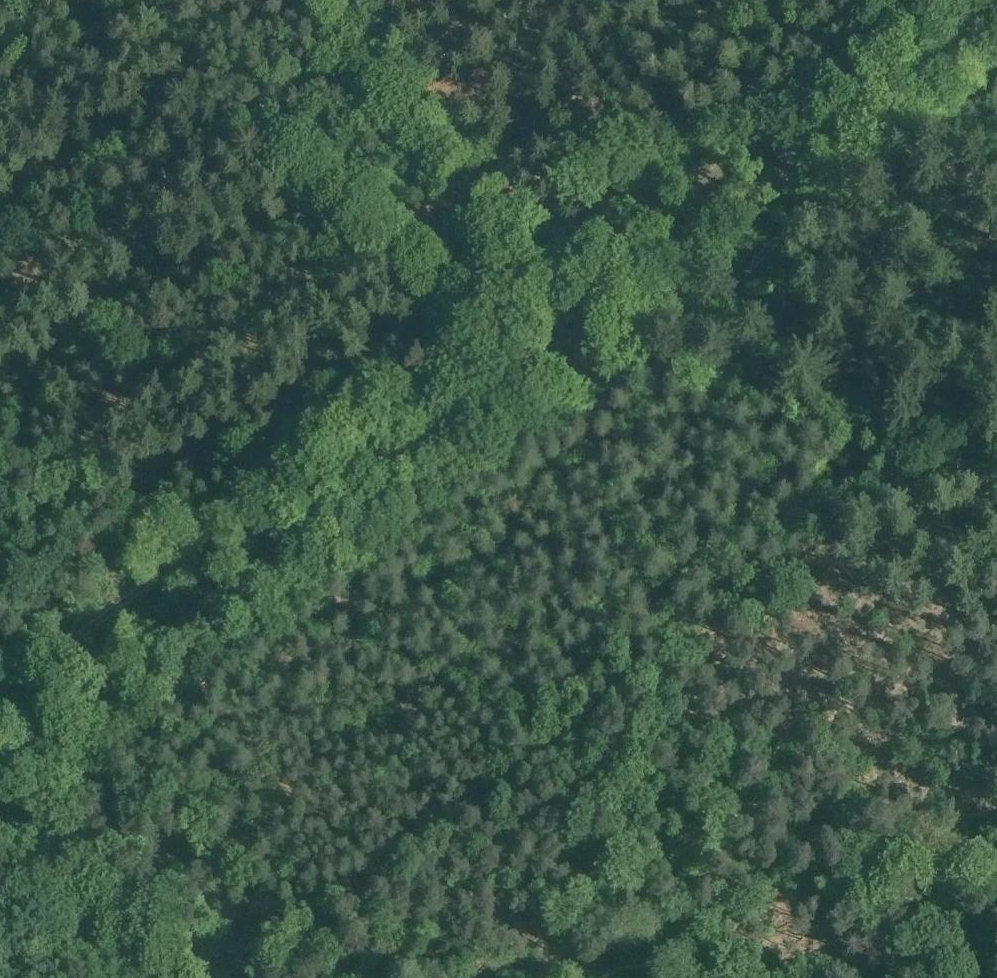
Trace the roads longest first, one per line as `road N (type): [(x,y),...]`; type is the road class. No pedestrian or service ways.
road 1 (secondary): [(0,773),(996,1)]

